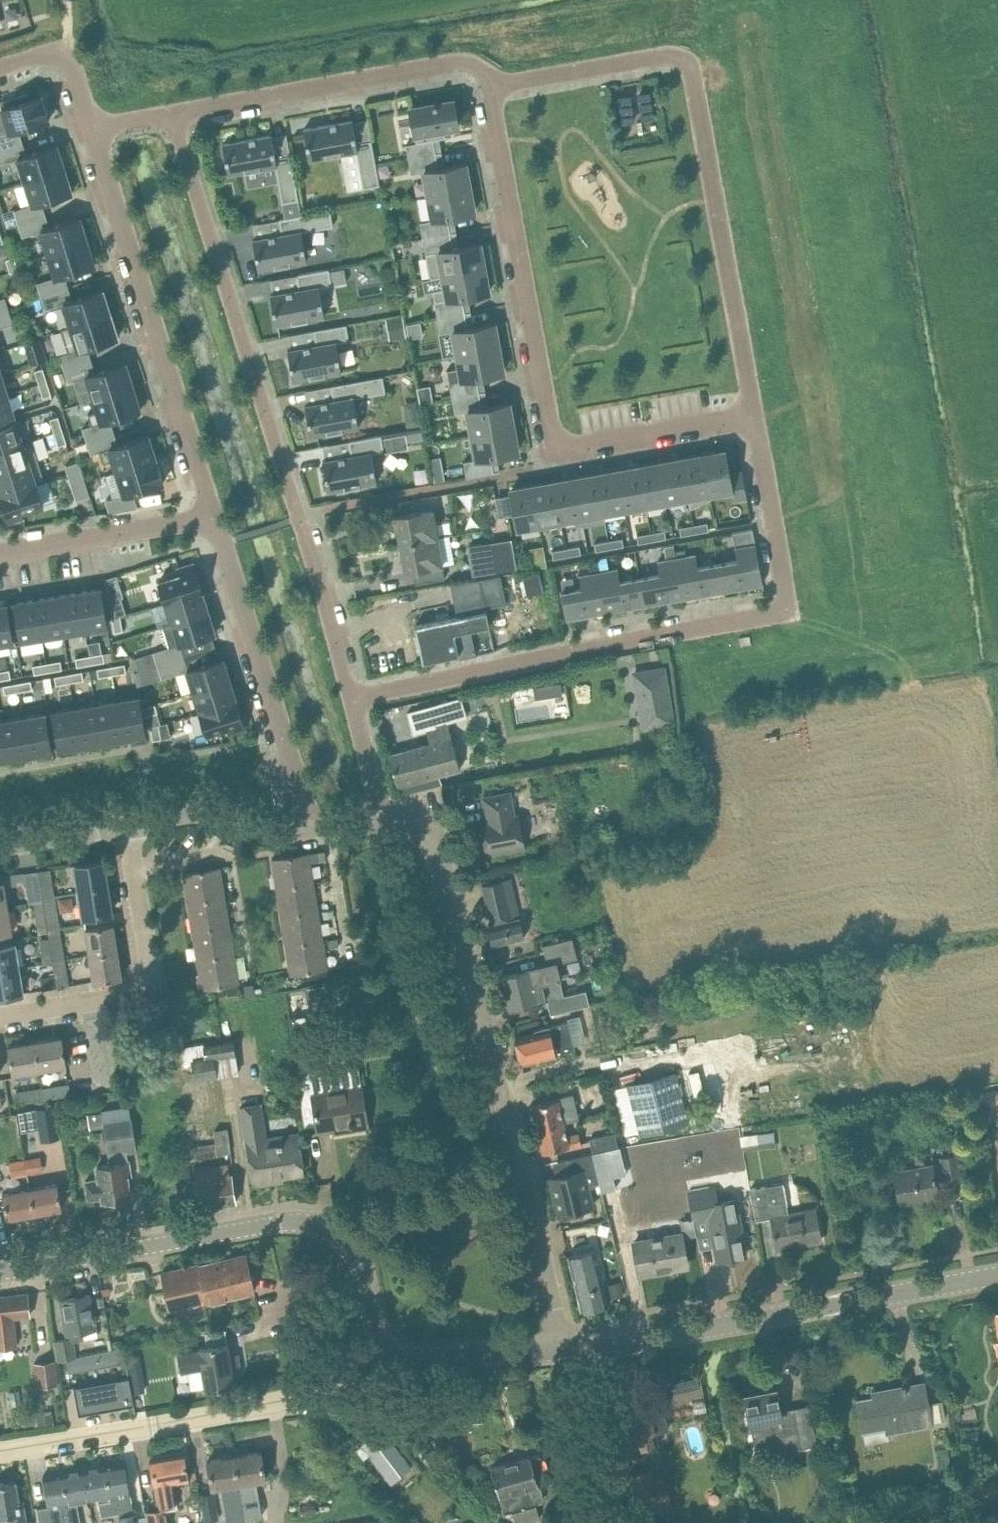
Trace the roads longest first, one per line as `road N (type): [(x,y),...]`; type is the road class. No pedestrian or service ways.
road 1 (residential): [(349,697),(171,114)]
road 2 (residential): [(564,1350),(436,829),(412,811),(384,817)]
road 3 (residential): [(754,411),(556,444),(489,85)]
road 4 (tertiary): [(0,1271),(281,1221),(315,1223),(336,1234),(361,1266),(386,1342)]
road 5 (residential): [(784,607),(349,697)]
road 6 (tertiary): [(564,1350),(997,1276)]
road 7 (residential): [(92,128),(215,517)]
road 8 (residential): [(0,1447),(314,1391),(353,1371)]
road 9 (residential): [(754,411),(684,57)]
road 10 (residential): [(171,114),(460,61),(479,67),(489,85)]
road 11 (residential): [(215,517),(314,830)]
road 12 (residential): [(0,1016),(128,995),(148,980),(127,825)]
road 13 (residential): [(0,555),(215,517)]
road 14 (residential): [(784,607),(754,411)]
road 15 (unclassified): [(489,85),(684,57)]
road 16 (residential): [(127,825),(195,813),(262,834),(314,830)]
road 17 (tertiary): [(564,1350),(411,1355),(386,1342)]
road 18 (unclassified): [(610,1522),(564,1350)]
road 19 (residential): [(327,827),(351,963)]
road 20 (residential): [(0,847),(127,825)]
road 21 (residential): [(384,817),(349,697)]

